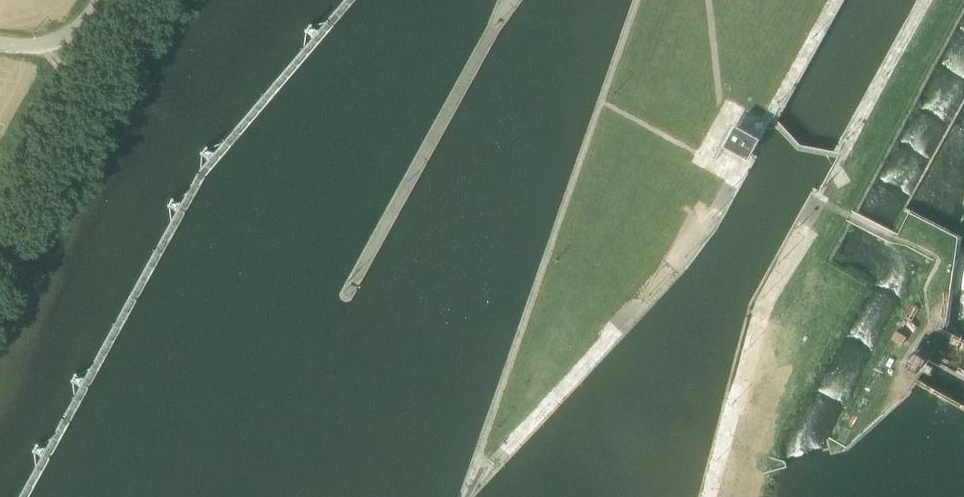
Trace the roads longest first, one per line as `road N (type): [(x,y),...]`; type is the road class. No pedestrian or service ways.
road 1 (unclassified): [(0,43),(50,42),(80,29),(104,0)]

